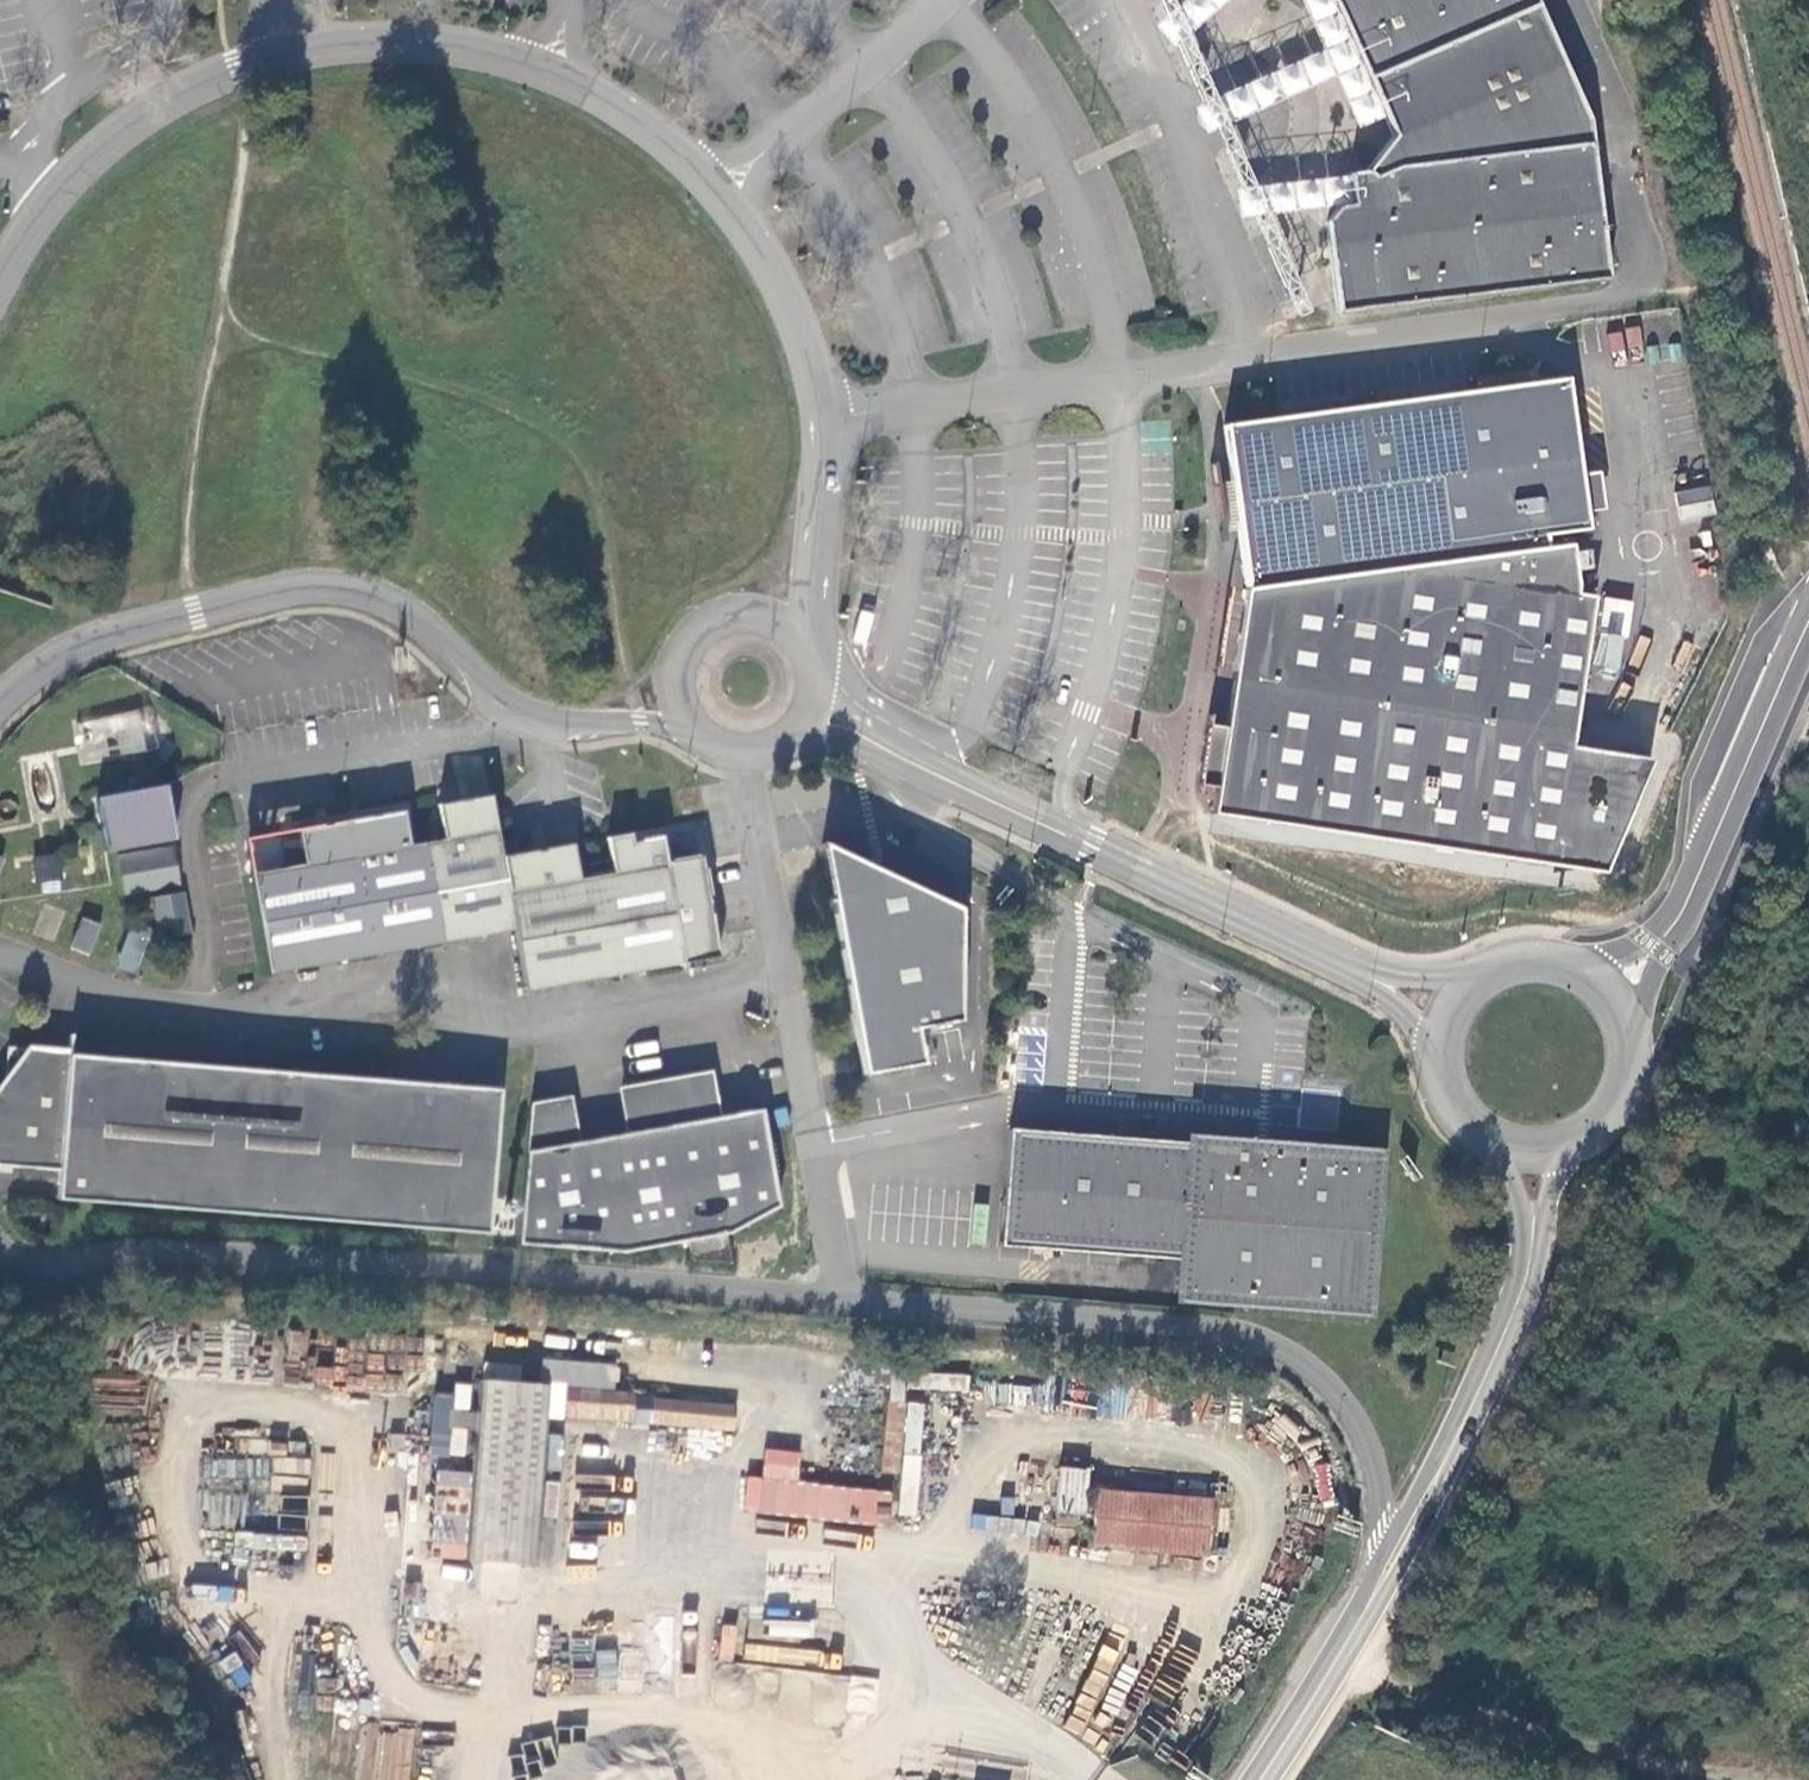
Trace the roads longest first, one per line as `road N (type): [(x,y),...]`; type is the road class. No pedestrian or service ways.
road 1 (unclassified): [(922,403),(1019,395),(1624,295),(1645,269),(1621,116),(1573,0)]
road 2 (unclassified): [(0,1256),(45,1274),(117,1248),(842,1299)]
road 3 (unclassified): [(0,954),(164,1015),(262,1019),(426,997),(478,1025),(532,1029),(789,986)]
road 4 (unclassified): [(0,702),(58,657),(120,632),(239,603),(343,590),(399,606),(431,627),(518,715),(695,726)]
road 5 (unclassified): [(842,1299),(1213,1326),(1284,1349),(1348,1404),(1366,1437),(1387,1556)]
road 6 (unclassified): [(719,187),(649,126),(550,70),(427,40),(286,48)]
road 7 (unclassified): [(778,742),(816,738),(849,749),(1097,864),(1151,876)]
road 8 (unclassified): [(1151,876),(1121,851),(913,750),(835,700),(814,672)]
road 9 (unclassified): [(286,48),(173,98),(125,130),(72,174),(0,276)]
road 10 (tertiary): [(1387,1556),(1489,1361),(1532,1251)]
road 11 (tertiary): [(1808,624),(1673,928)]
road 12 (unclassified): [(842,1299),(789,986)]
road 13 (unclassified): [(945,0),(719,187)]
road 14 (tertiary): [(1387,1556),(1258,1779)]
road 15 (unclassified): [(789,986),(746,750)]
road 16 (unclassified): [(1360,972),(1151,876)]
road 17 (unclassified): [(804,645),(759,615),(706,627),(679,674),(695,726)]
road 18 (unclassified): [(802,336),(788,294),(719,187)]
road 19 (unclassified): [(804,645),(813,488)]
road 20 (unclassified): [(813,488),(802,336)]
road 21 (unclassified): [(922,403),(843,391),(802,336)]
road 22 (unclassified): [(813,488),(844,444),(922,403)]
road 23 (tertiary): [(1564,1147),(1613,1113),(1630,1077),(1631,1037)]

